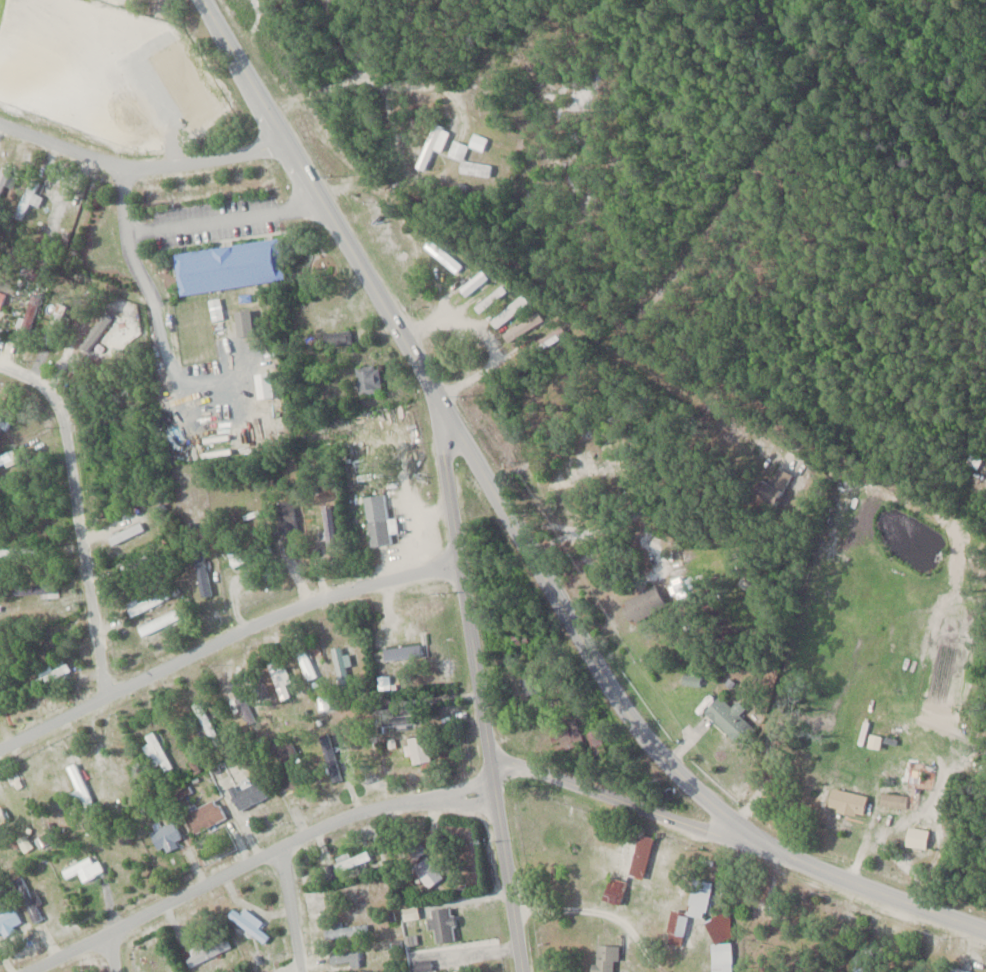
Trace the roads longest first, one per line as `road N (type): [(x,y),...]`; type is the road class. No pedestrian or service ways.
road 1 (secondary): [(985,931),(796,864),(695,788),(634,721),(265,117),(202,0)]
road 2 (residential): [(520,971),(441,407)]
road 3 (residential): [(30,971),(348,817),(440,801),(489,759)]
road 4 (residential): [(461,578),(274,615),(0,750)]
road 5 (residential): [(108,697),(63,419),(46,390),(0,368)]
road 6 (residential): [(796,864),(489,759)]
road 7 (residential): [(289,147),(144,169),(0,123)]
road 8 (residential): [(275,851),(290,889),(302,971)]

